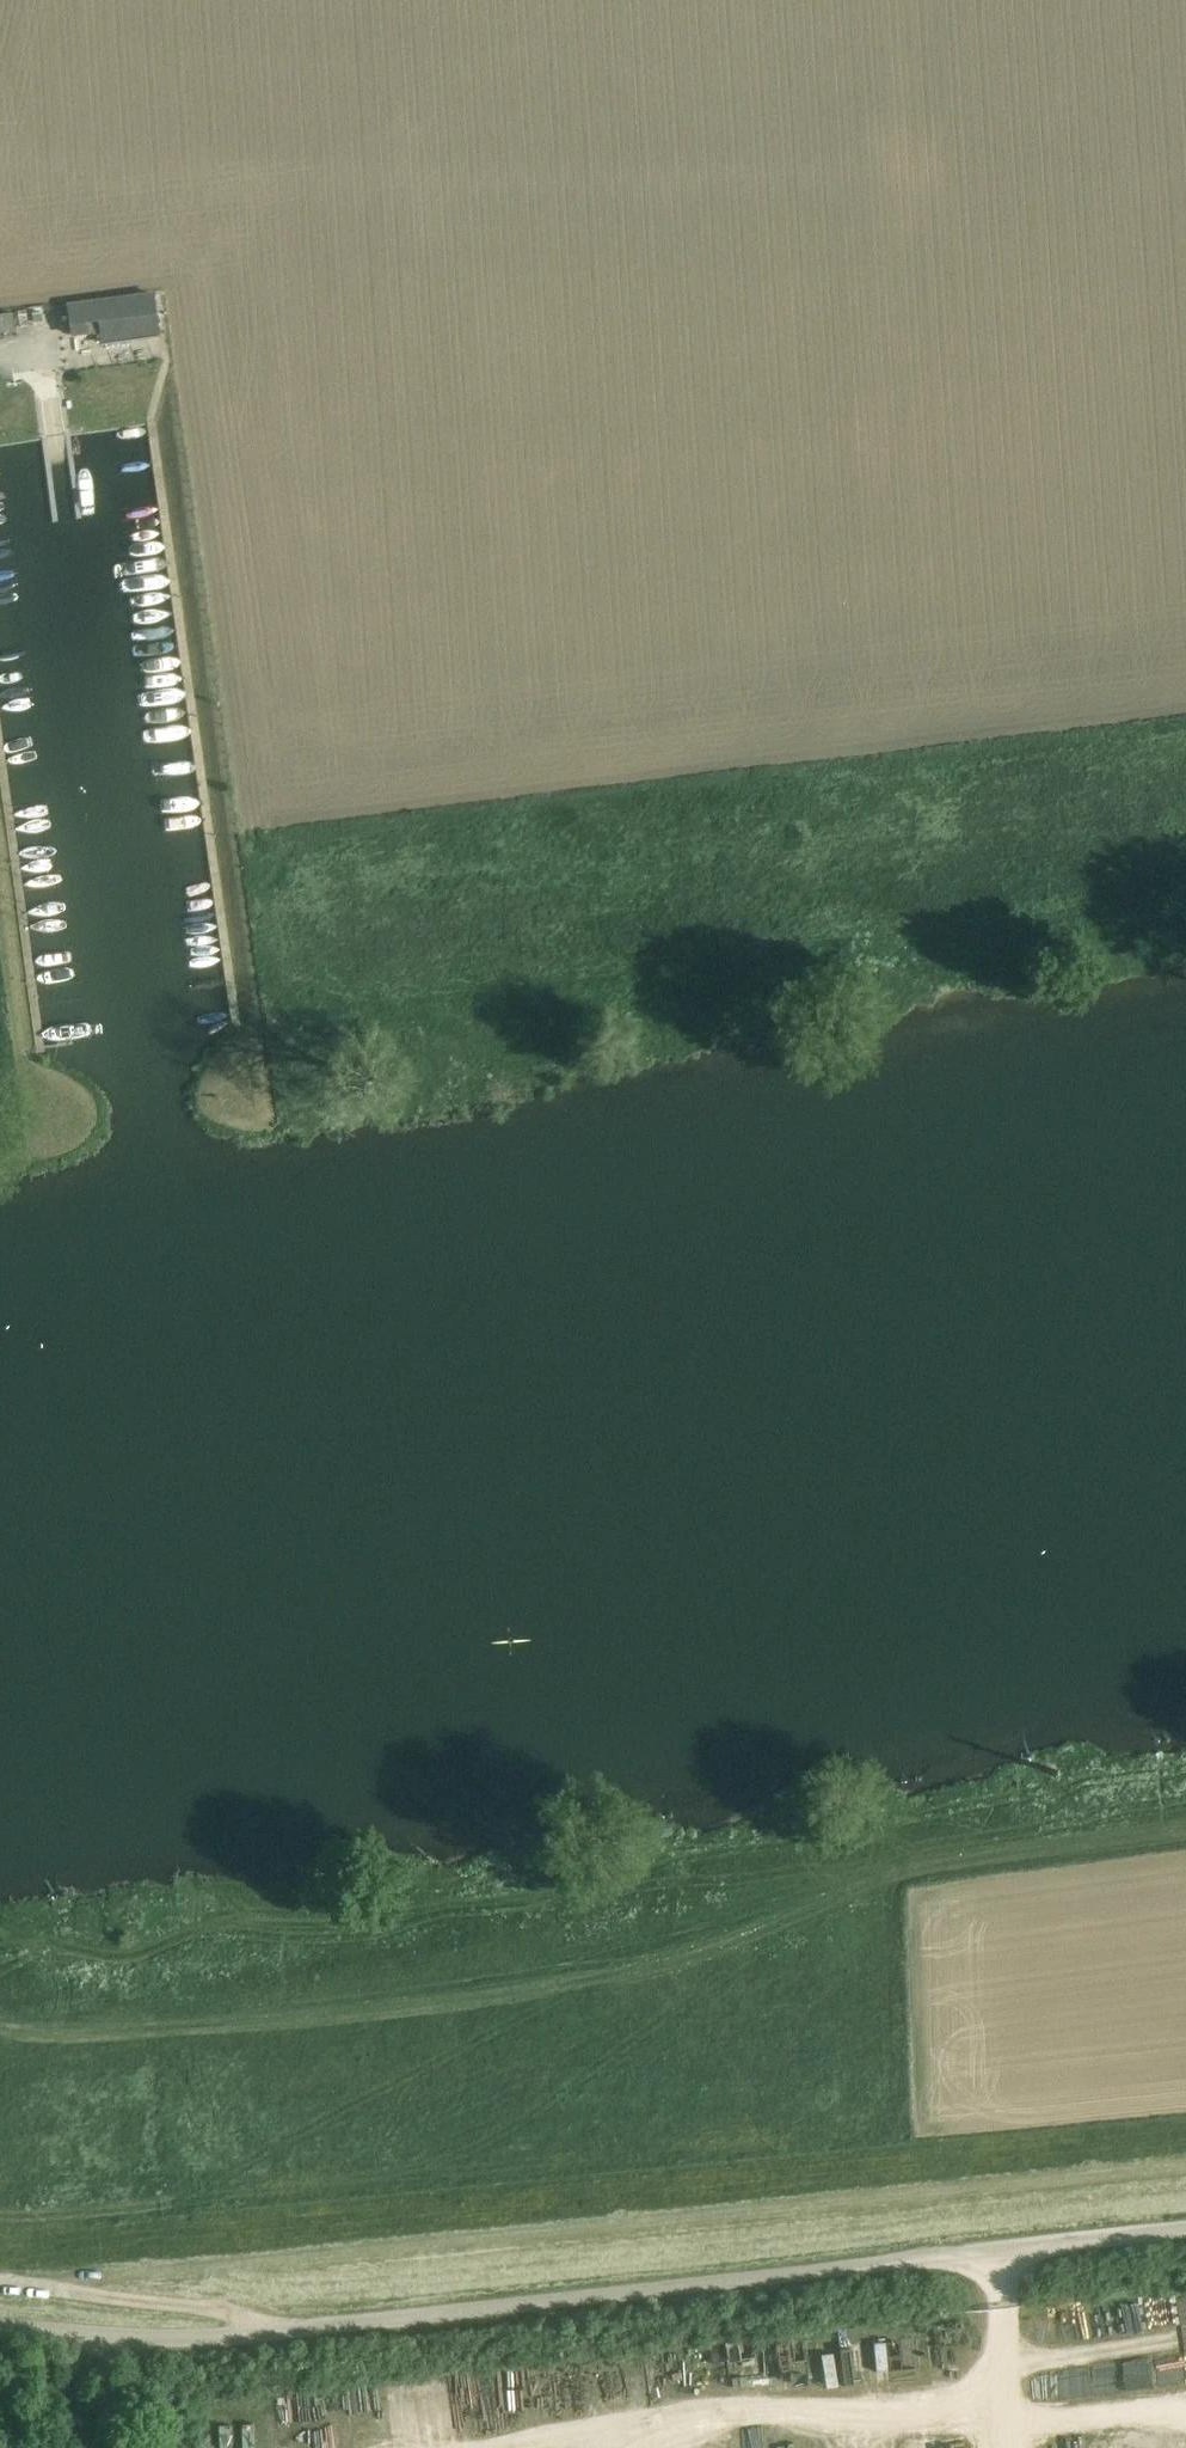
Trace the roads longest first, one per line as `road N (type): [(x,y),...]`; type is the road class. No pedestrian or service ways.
road 1 (unclassified): [(0,2332),(230,2339),(1185,2234)]
road 2 (track): [(0,2283),(234,2312),(262,2336)]

